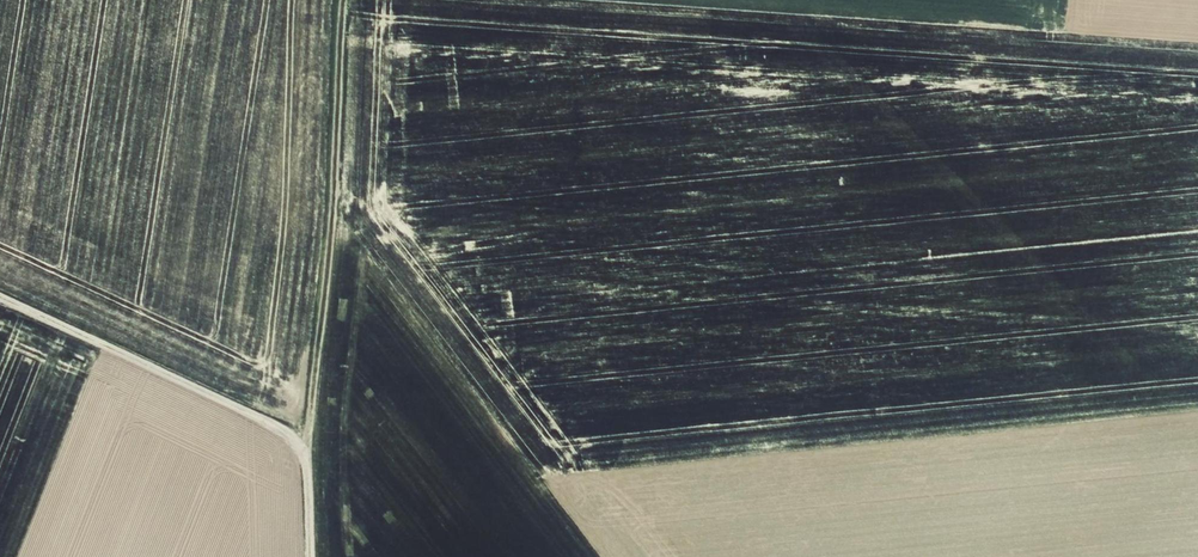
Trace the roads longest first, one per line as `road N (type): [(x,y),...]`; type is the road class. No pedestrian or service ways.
road 1 (track): [(304,453),(275,427),(0,298)]

